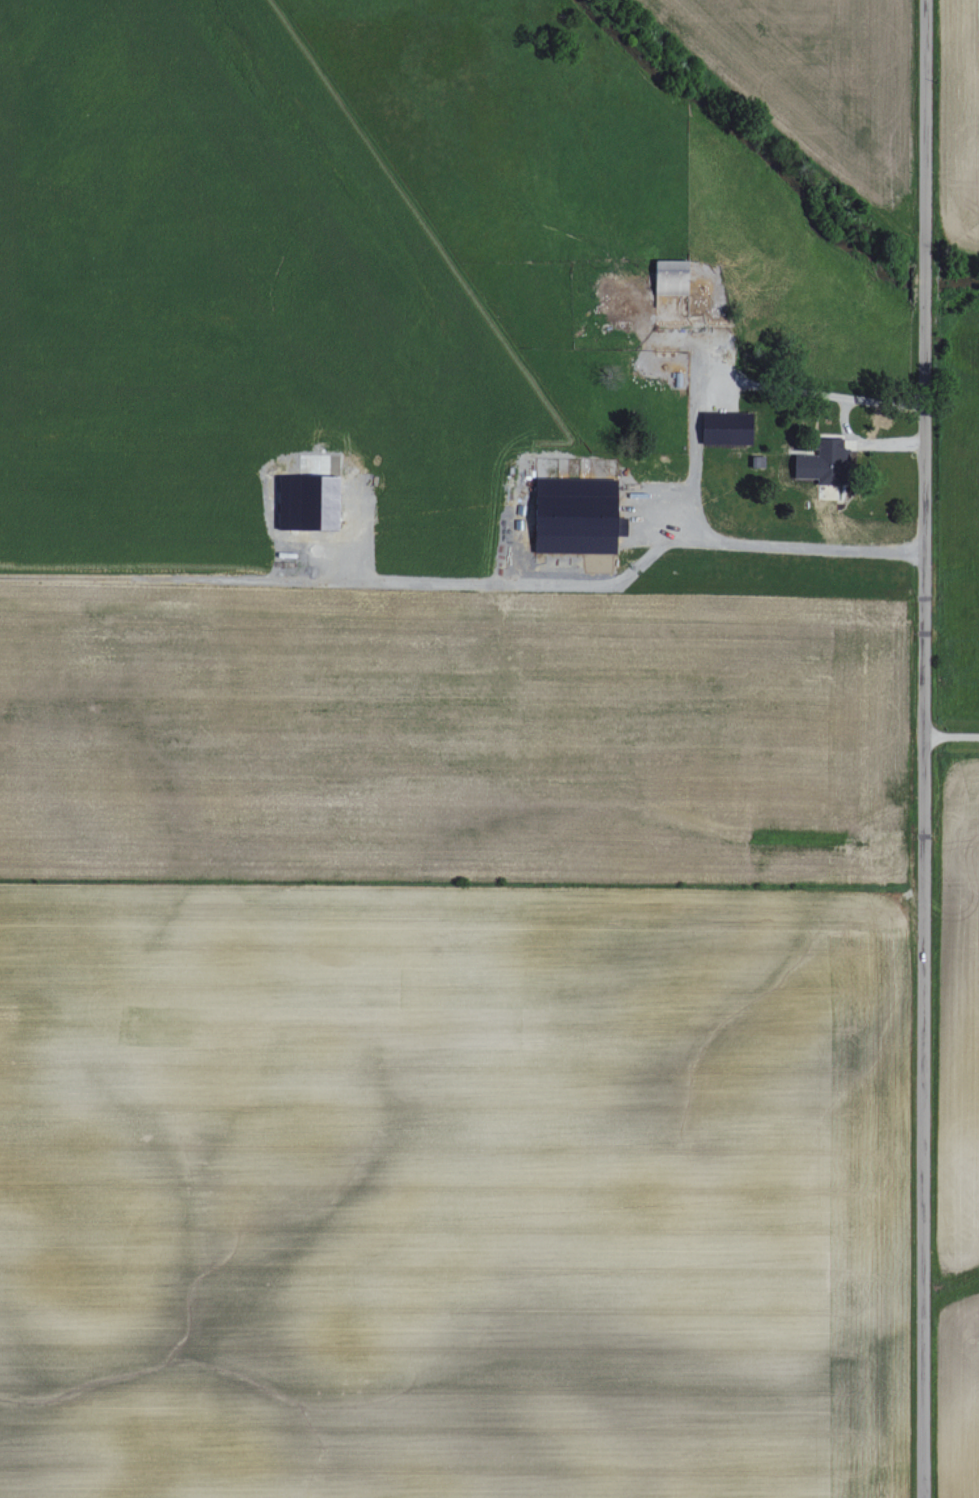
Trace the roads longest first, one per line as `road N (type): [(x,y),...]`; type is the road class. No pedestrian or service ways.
road 1 (residential): [(919,1497),(924,0)]

